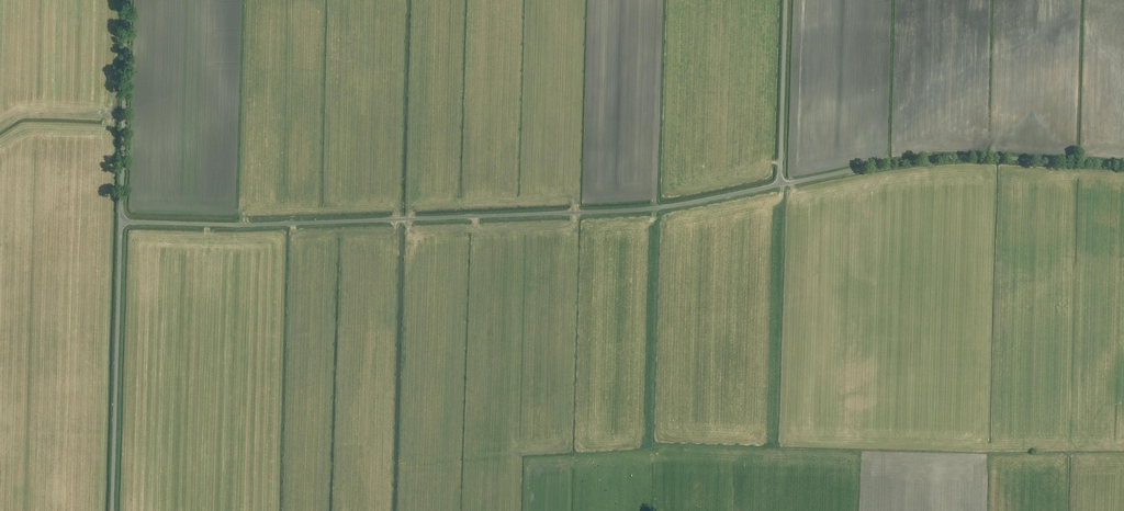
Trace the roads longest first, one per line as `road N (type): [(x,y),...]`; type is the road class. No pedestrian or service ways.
road 1 (unclassified): [(122,221),(622,212),(781,185)]
road 2 (unclassified): [(113,510),(122,221)]
road 3 (unclassified): [(122,221),(128,0)]
road 4 (unclassified): [(781,185),(786,0)]
road 5 (unclassified): [(781,185),(960,156)]
road 6 (unclassified): [(1123,164),(960,156)]

